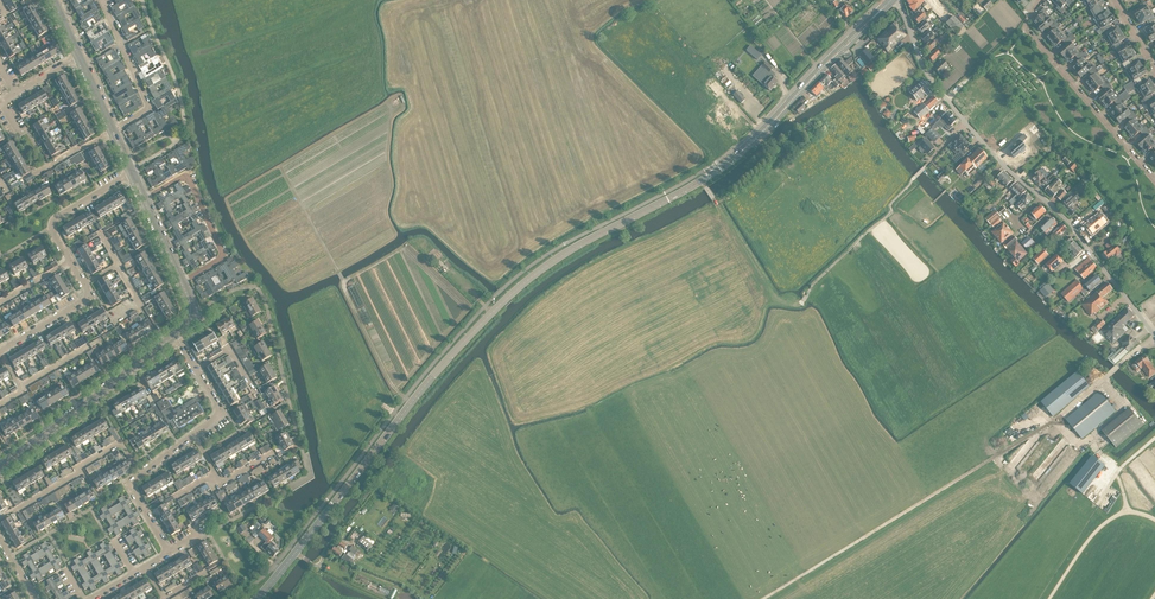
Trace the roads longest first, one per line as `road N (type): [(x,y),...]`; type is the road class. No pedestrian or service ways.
road 1 (secondary): [(296,552),(512,293),(554,259),(714,174),(891,0)]
road 2 (track): [(764,598),(1053,422),(1154,336)]
road 3 (residential): [(1154,333),(1075,231),(946,99),(894,0)]
road 4 (track): [(281,167),(379,360),(412,403)]
road 5 (track): [(968,124),(802,303)]
road 6 (residential): [(1037,0),(1025,27),(1154,179)]
road 7 (tertiary): [(0,470),(176,333)]
road 8 (residential): [(144,199),(189,178),(222,250),(182,281)]
road 9 (residential): [(0,519),(116,445),(142,474)]
road 10 (residential): [(112,130),(150,107),(101,0)]
road 11 (residential): [(72,259),(55,220),(131,171)]
road 12 (residential): [(0,351),(94,294),(87,283)]

